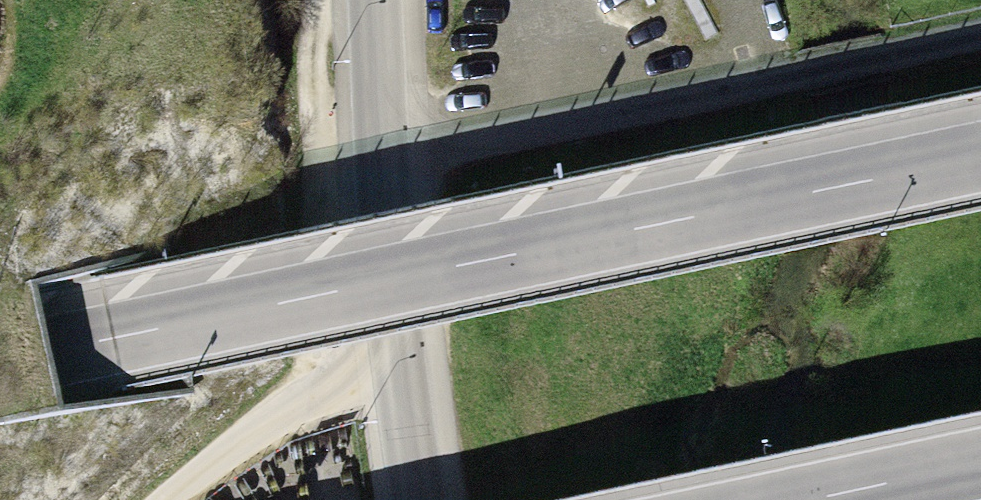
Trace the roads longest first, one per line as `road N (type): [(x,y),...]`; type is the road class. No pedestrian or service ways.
road 1 (motorway): [(980,159),(0,366)]
road 2 (secondary): [(364,0),(383,289),(418,499)]
road 3 (track): [(396,372),(269,435),(189,499)]
road 4 (motorway): [(830,499),(980,468)]

